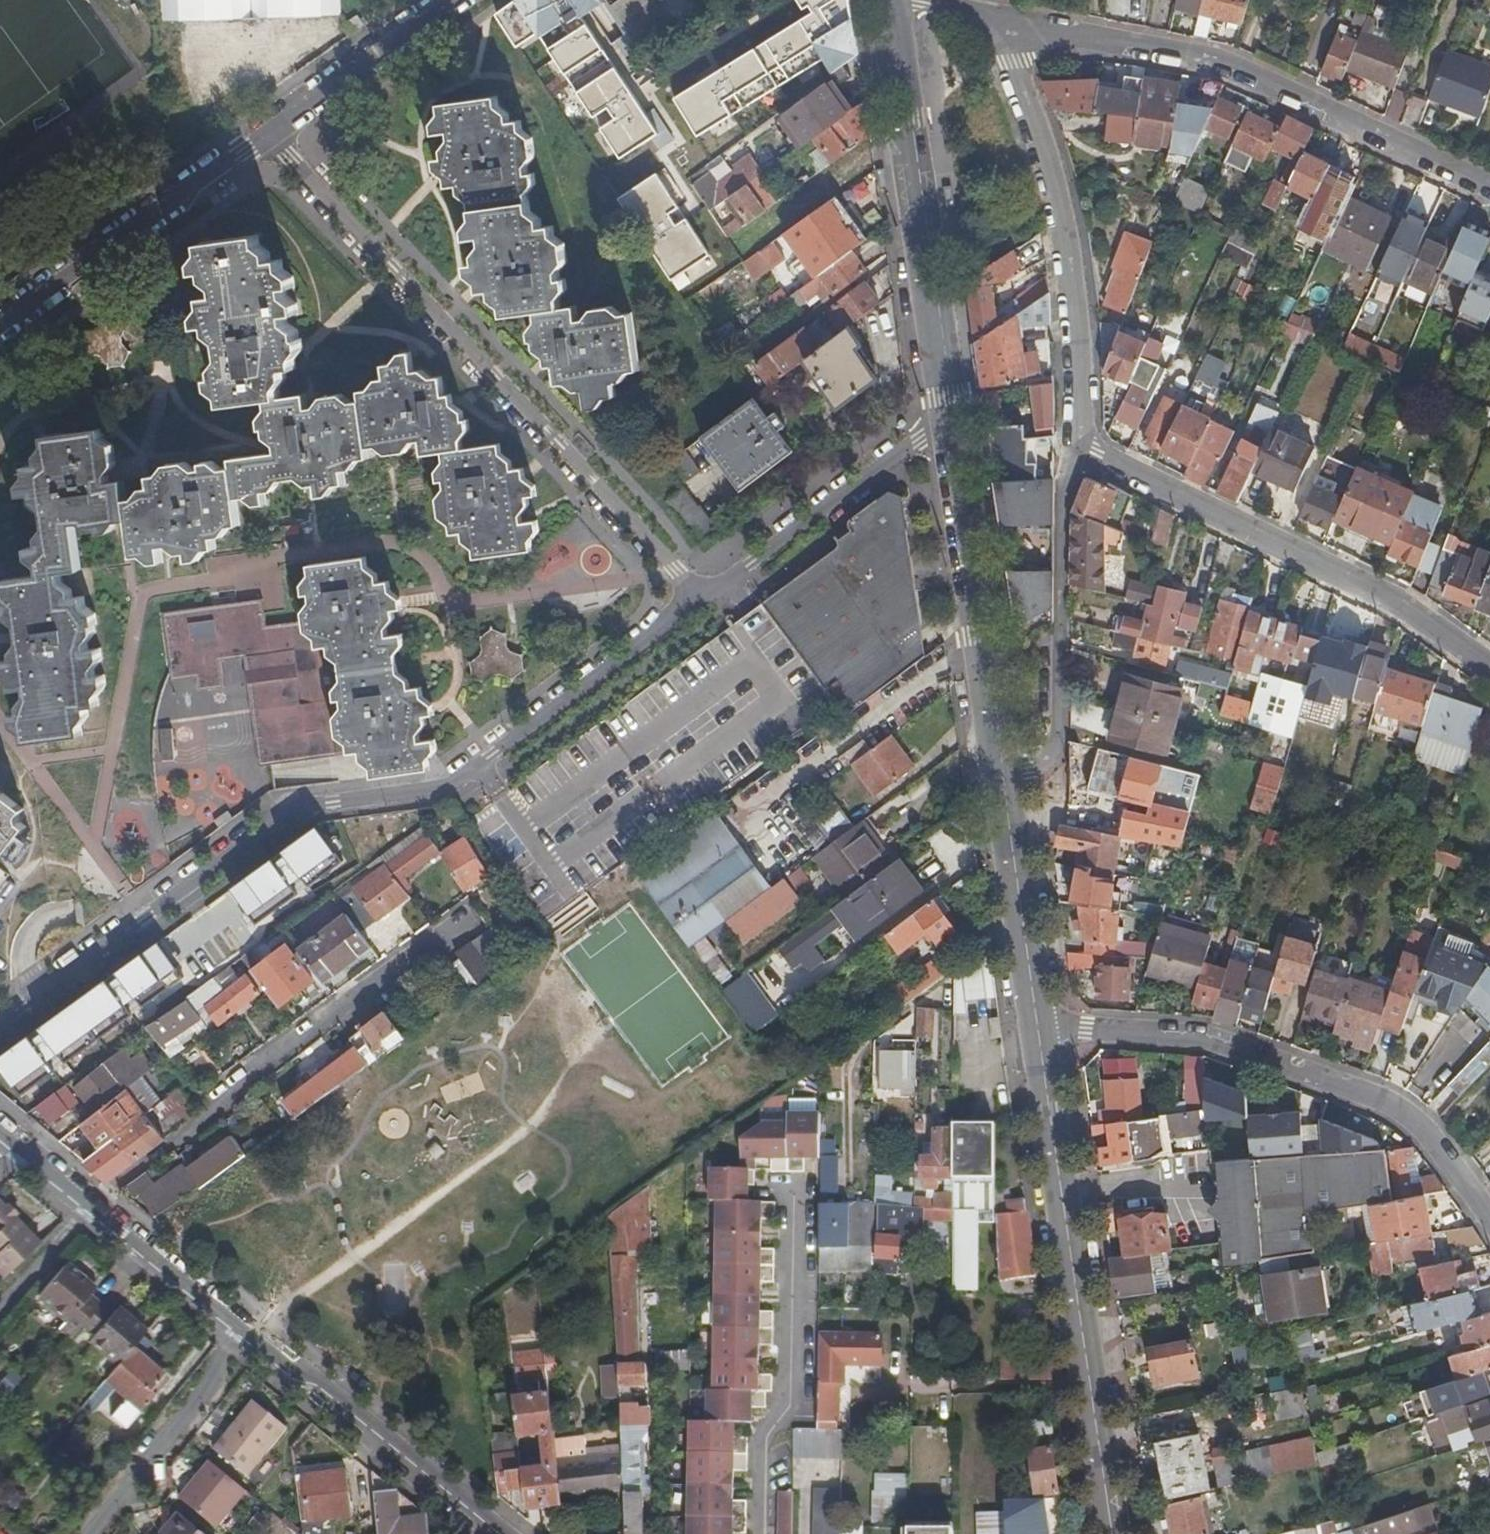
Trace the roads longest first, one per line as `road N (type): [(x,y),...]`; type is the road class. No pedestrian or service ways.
road 1 (residential): [(699,598),(447,786),(291,808),(0,1025)]
road 2 (residential): [(266,129),(699,598)]
road 3 (residential): [(1489,183),(1218,56),(1001,16)]
road 4 (residential): [(1489,1221),(1430,1136),(1401,1110),(1252,1052),(1187,1038),(1038,1030)]
road 5 (secondary): [(1038,1030),(1114,1533)]
road 6 (residential): [(462,918),(90,1209)]
road 7 (unclassified): [(1489,668),(1399,604),(1074,449)]
road 8 (residential): [(1074,449),(1083,421),(1070,249),(1049,154),(1001,16)]
road 9 (secondary): [(891,0),(952,427)]
road 10 (residential): [(1002,767),(1023,763),(1048,740),(1074,449)]
road 11 (secondary): [(952,427),(1002,767)]
road 12 (unclassified): [(507,1533),(243,1333)]
road 13 (unclassified): [(0,326),(266,129)]
road 14 (residential): [(952,427),(923,435),(699,598)]
road 15 (secondary): [(1002,767),(1038,1030)]
road 16 (residential): [(243,1333),(83,1533)]
road 17 (unclassified): [(266,129),(452,0)]
road 18 (unclassified): [(243,1333),(90,1209)]
road 19 (residential): [(0,1295),(90,1209)]

